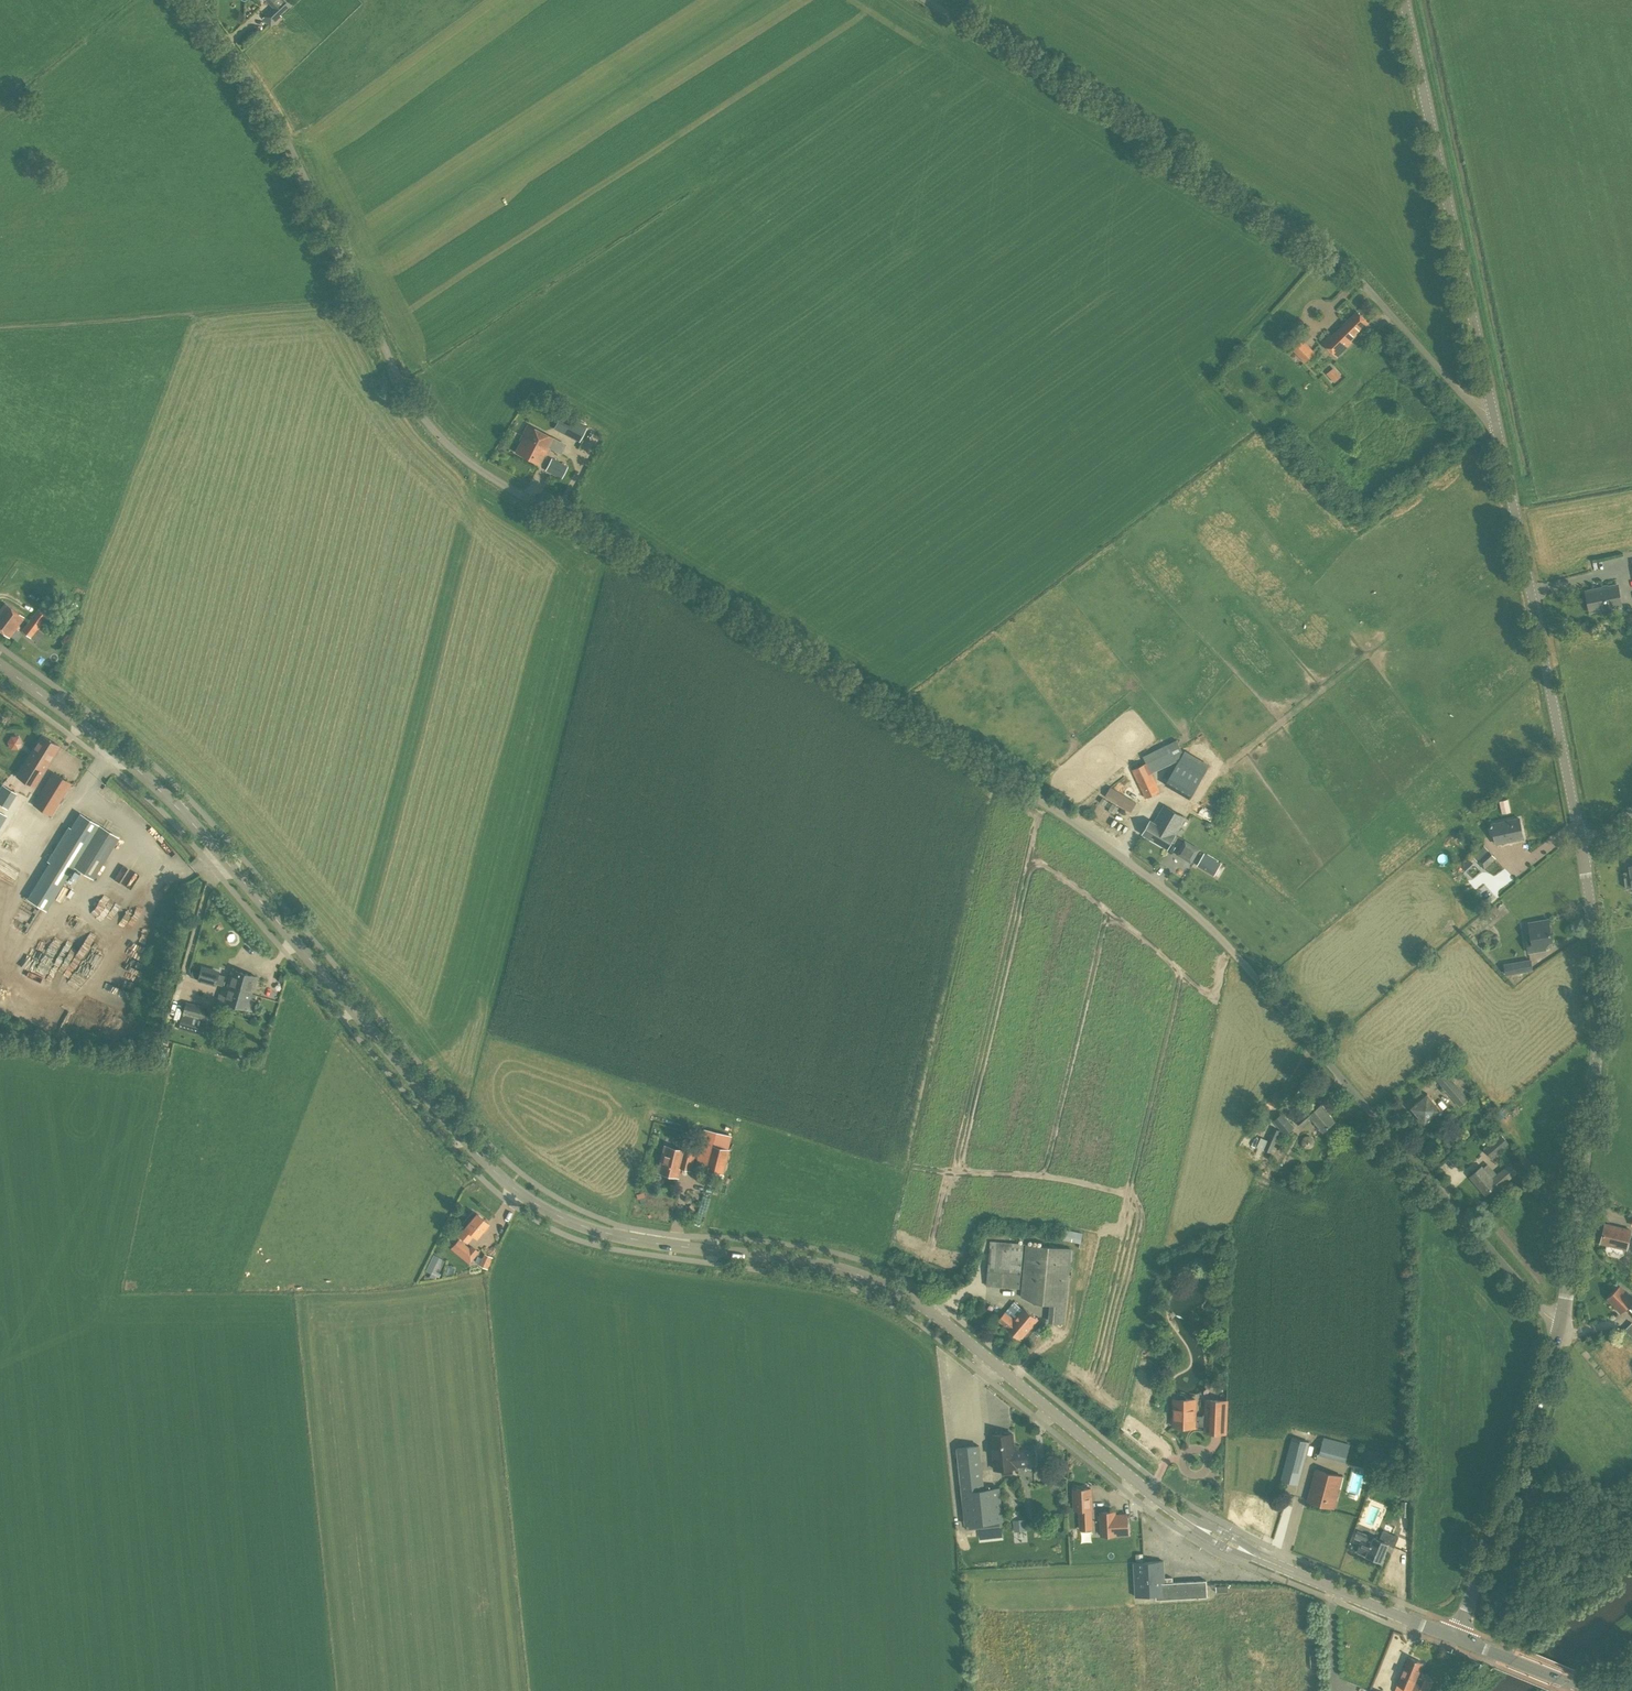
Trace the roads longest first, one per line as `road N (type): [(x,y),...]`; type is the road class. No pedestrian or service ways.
road 1 (unclassified): [(1561,1321),(1547,1316),(1211,928),(1158,884),(1053,809),(453,448),(399,380),(264,98),(192,0)]
road 2 (tertiary): [(1458,1637),(1308,1579),(1181,1516),(930,1314),(871,1281),(796,1259),(609,1236),(540,1208),(484,1160),(145,776),(0,666)]
road 3 (unclassified): [(1497,425),(1453,392),(1377,290),(1253,199),(924,0)]
road 4 (secondary): [(1561,1321),(1600,1053),(1602,982),(1583,854)]
road 5 (secondary): [(1583,854),(1497,425)]
road 6 (secondary): [(1497,425),(1403,0)]
road 7 (secondary): [(1458,1637),(1561,1321)]
road 8 (secondary): [(1591,1690),(1458,1637)]

